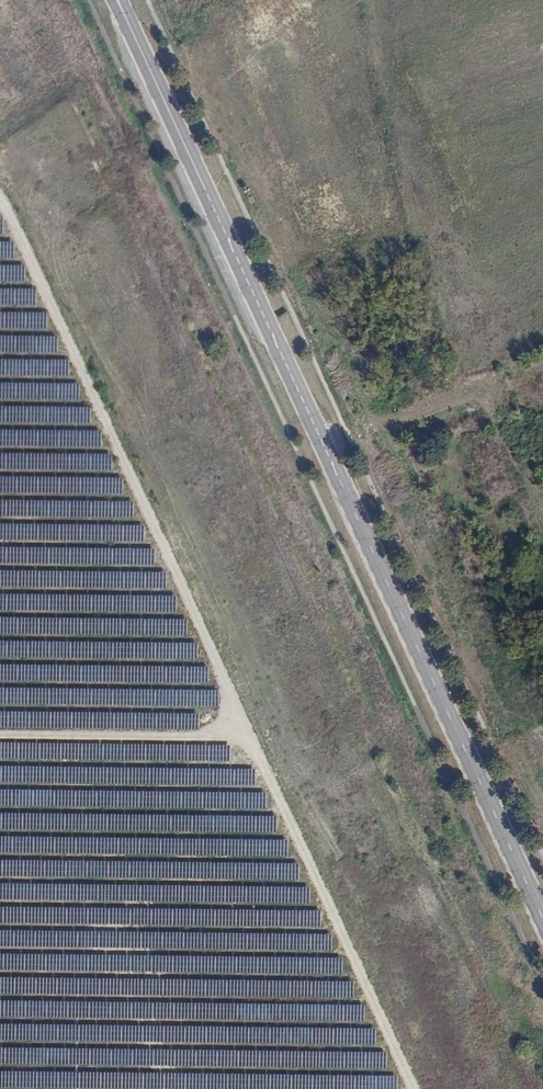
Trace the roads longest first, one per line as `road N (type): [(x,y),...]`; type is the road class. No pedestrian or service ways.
road 1 (primary): [(122,11),(542,920)]
road 2 (primary): [(111,0),(382,585),(448,710),(542,854)]
road 3 (primary): [(542,814),(453,672),(300,352)]
road 4 (primary): [(542,773),(479,689),(300,352)]
road 5 (primary): [(300,352),(137,0)]
road 6 (track): [(478,391),(350,436)]

